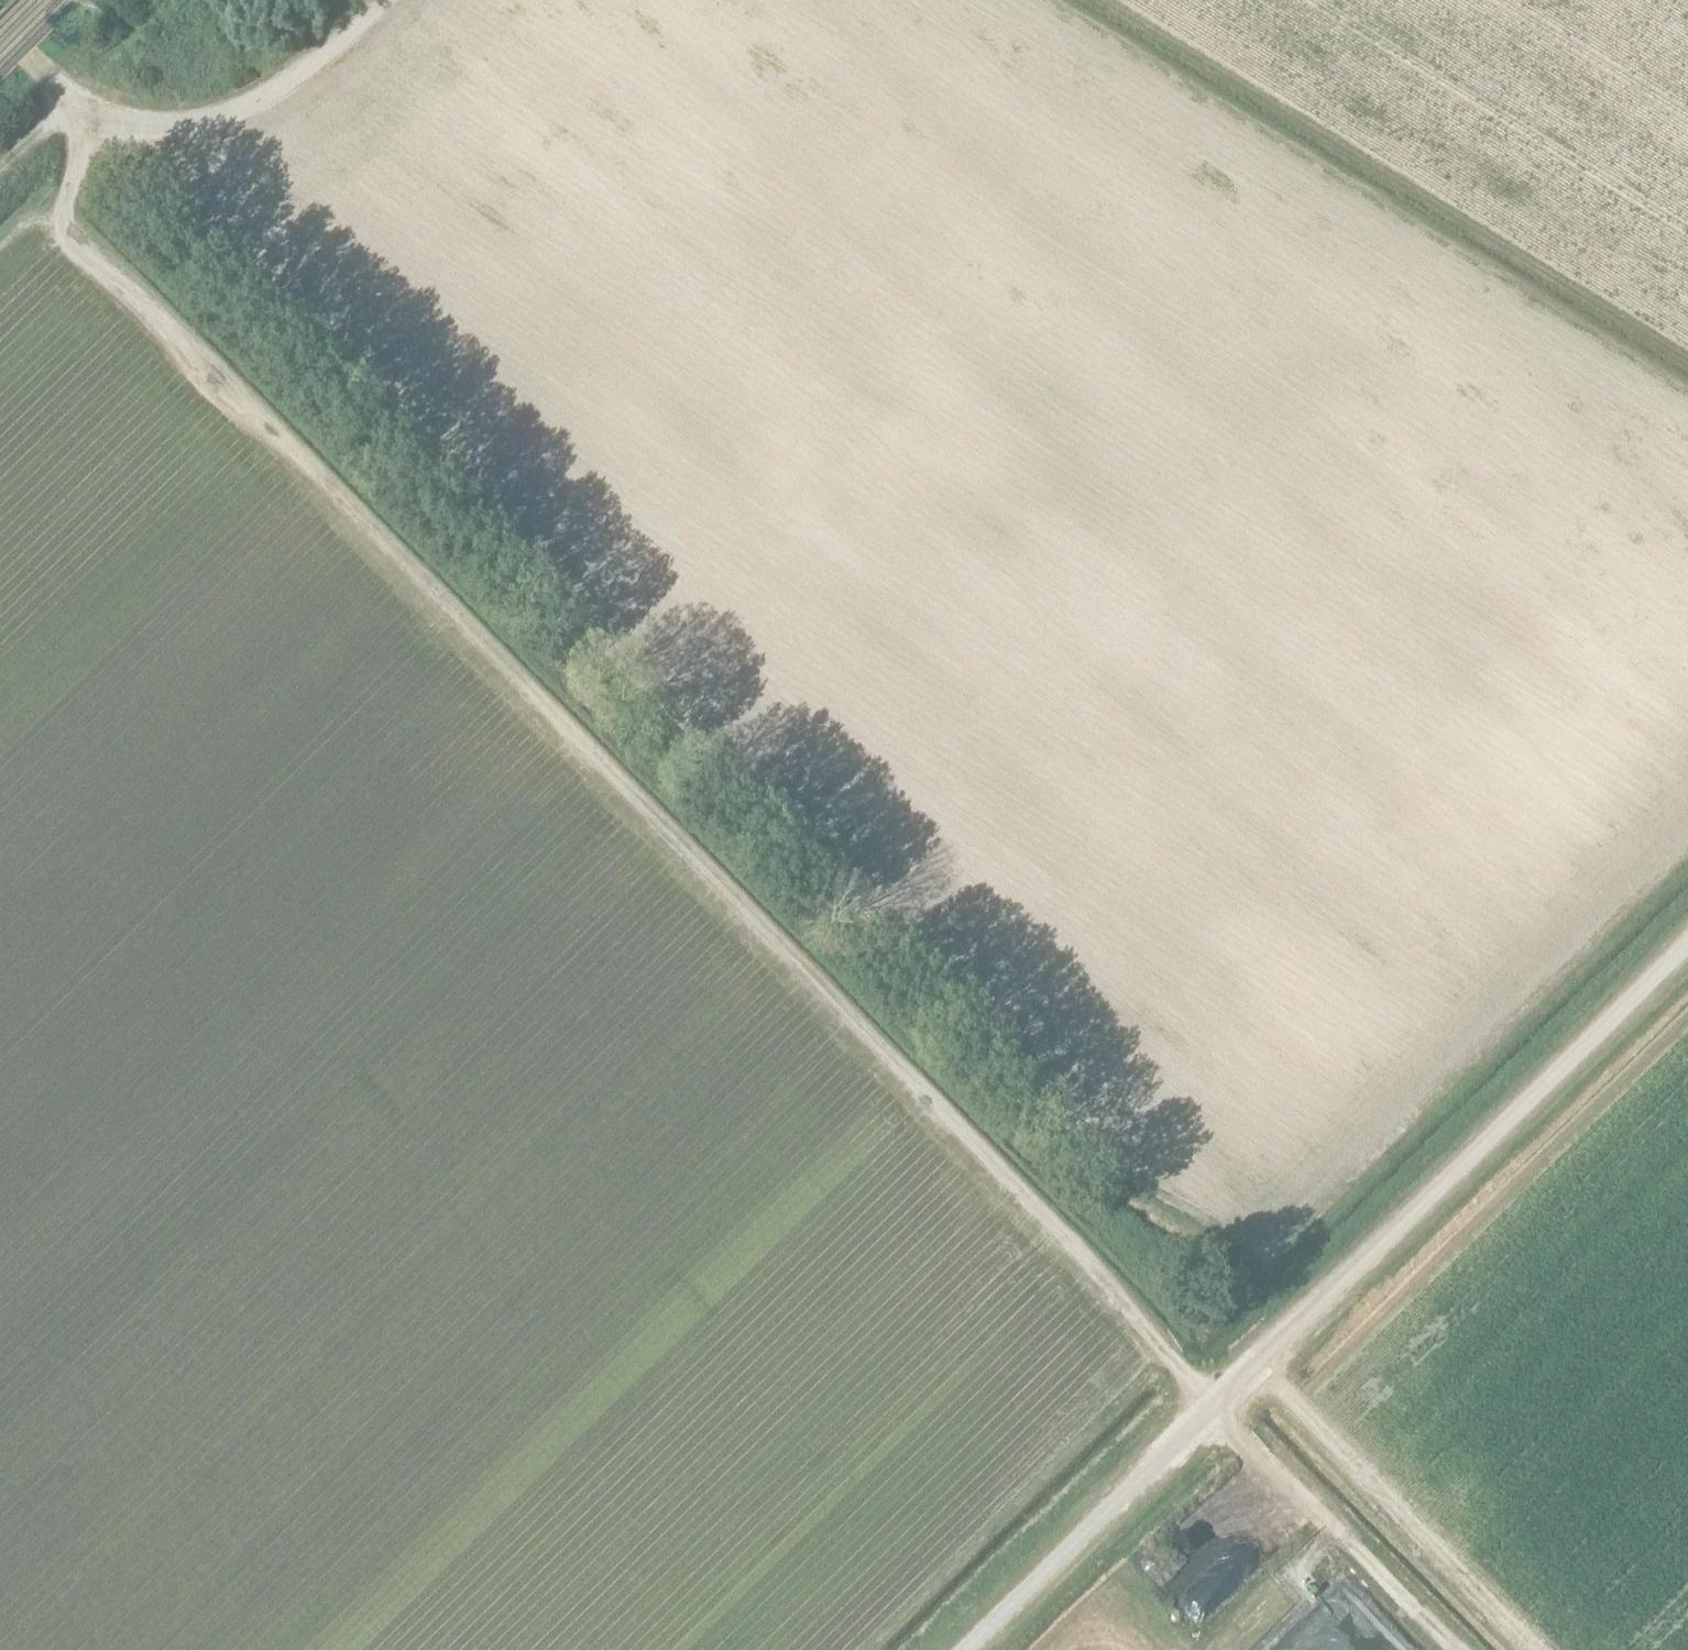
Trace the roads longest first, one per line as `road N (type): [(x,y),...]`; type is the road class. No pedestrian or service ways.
road 1 (tertiary): [(967,1649),(1687,945)]
road 2 (track): [(0,35),(96,122),(175,129),(263,102),(384,0)]

